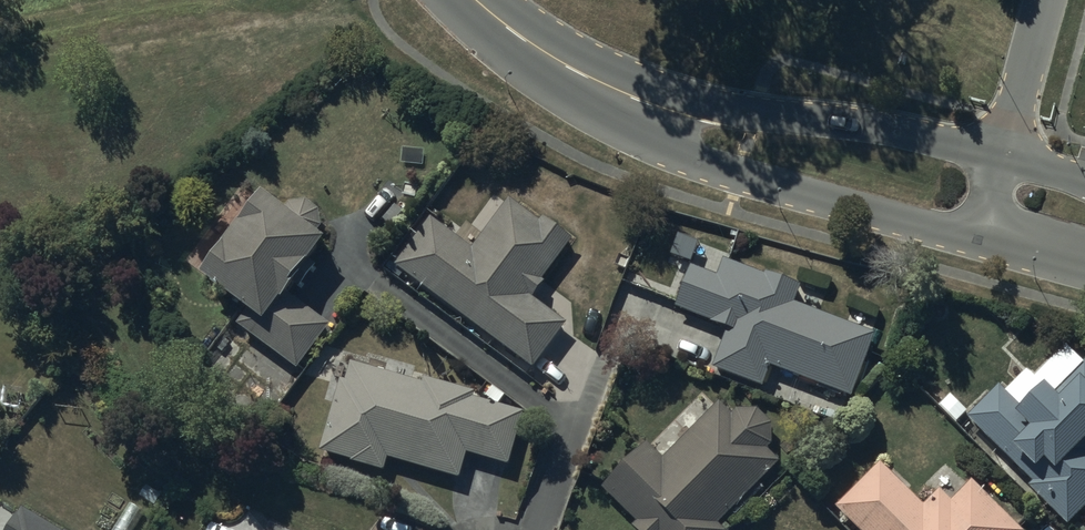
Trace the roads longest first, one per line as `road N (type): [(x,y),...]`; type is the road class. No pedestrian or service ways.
road 1 (tertiary): [(982,239),(689,159),(591,106),(542,53)]
road 2 (tertiary): [(542,53),(736,112),(907,132),(1004,156)]
road 3 (unclassified): [(1046,0),(1004,156)]

